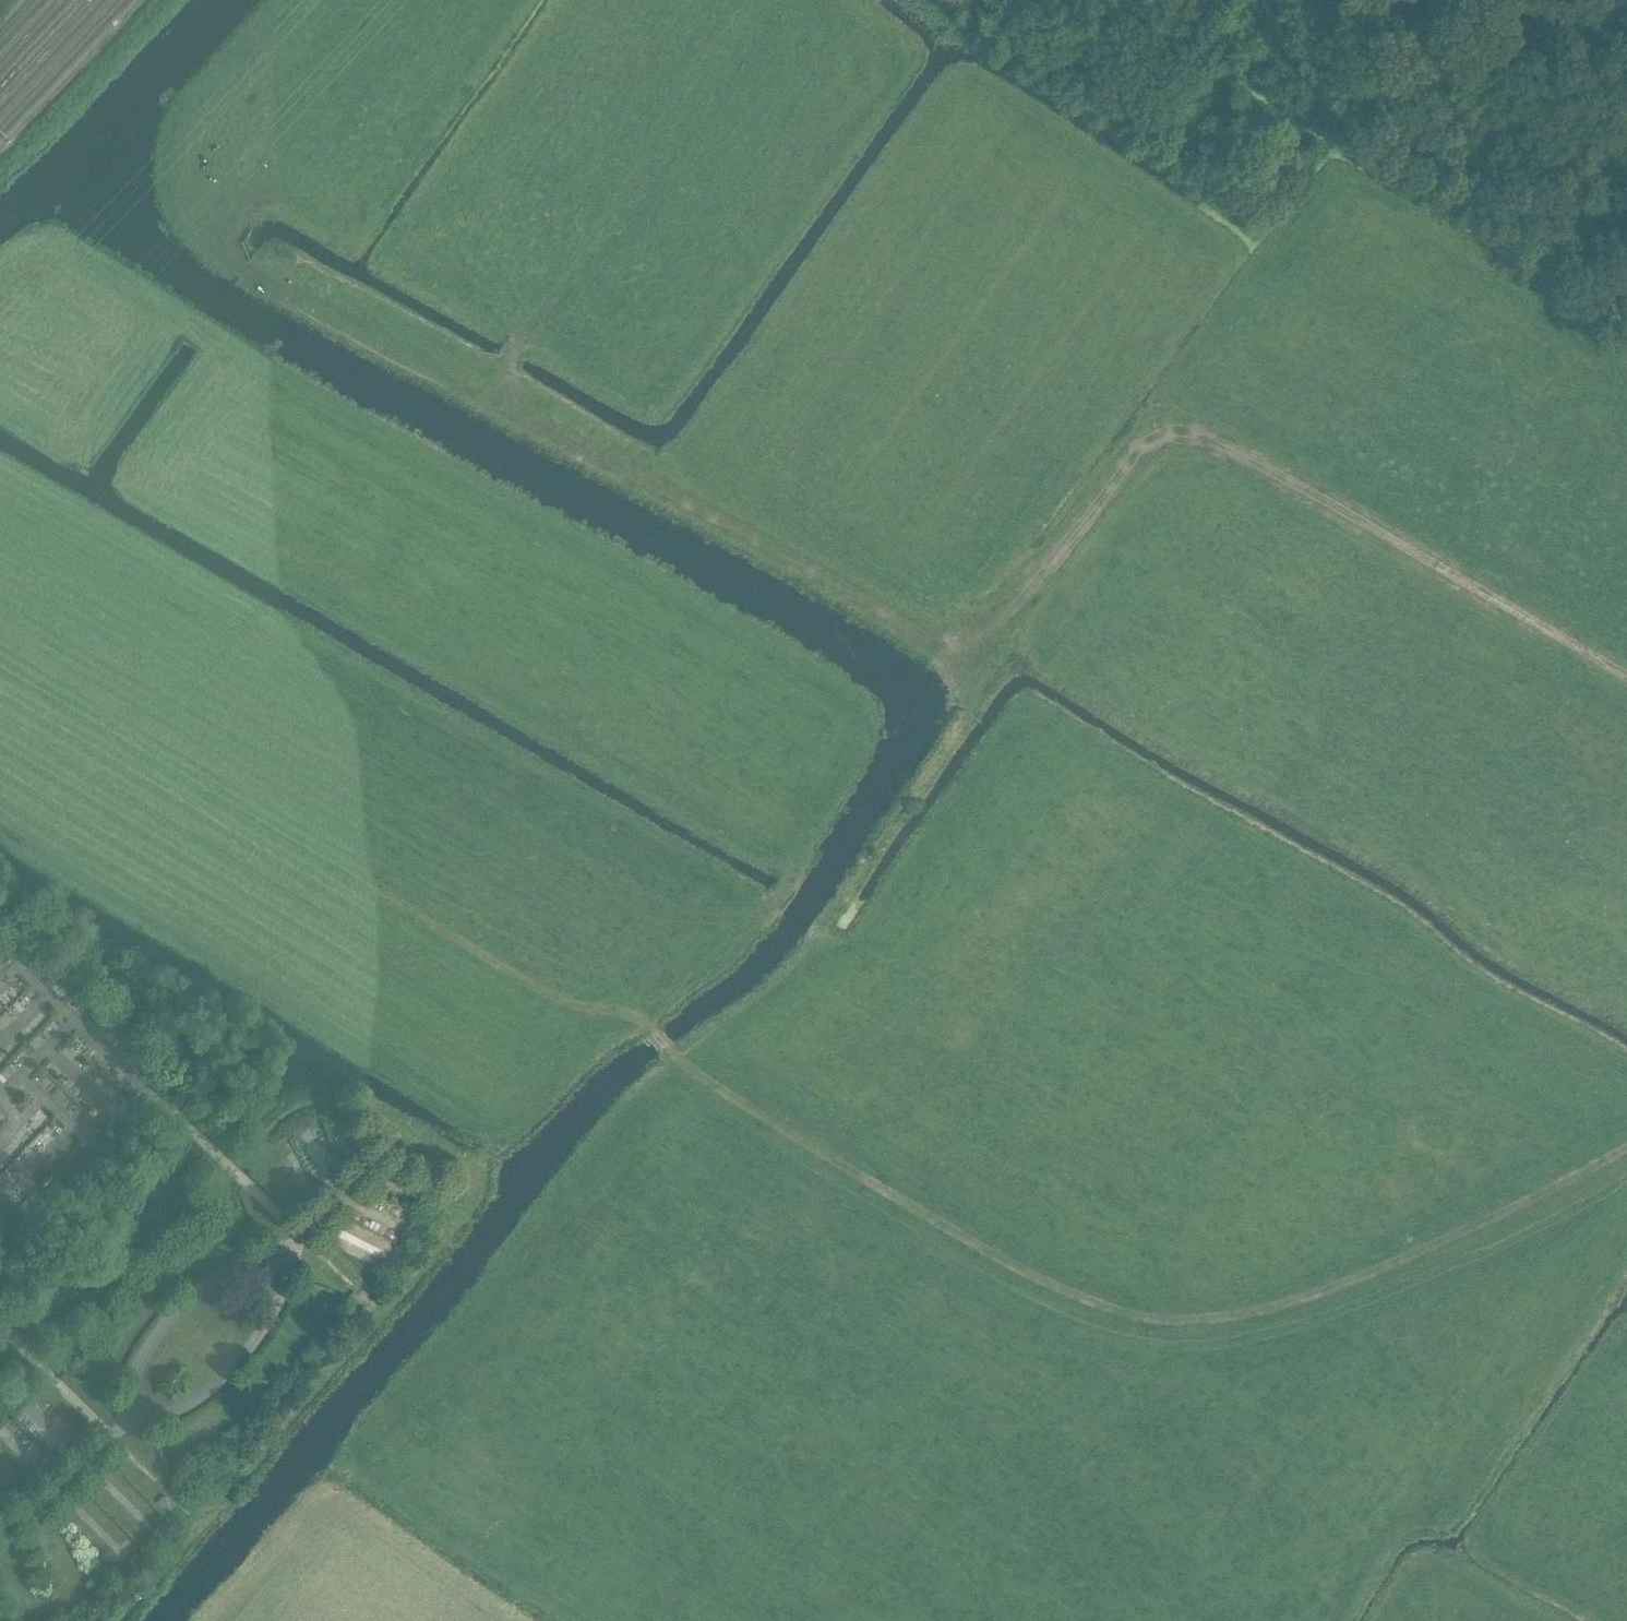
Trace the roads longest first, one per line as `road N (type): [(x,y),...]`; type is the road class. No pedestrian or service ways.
road 1 (track): [(1626,678),(1224,446),(1173,435),(1143,446),(1005,619),(976,638),(935,647),(510,412),(505,367),(518,342)]
road 2 (track): [(384,900),(640,1014),(679,1058),(920,1213),(1078,1298),(1163,1320),(1254,1313),(1475,1225),(1626,1145)]

